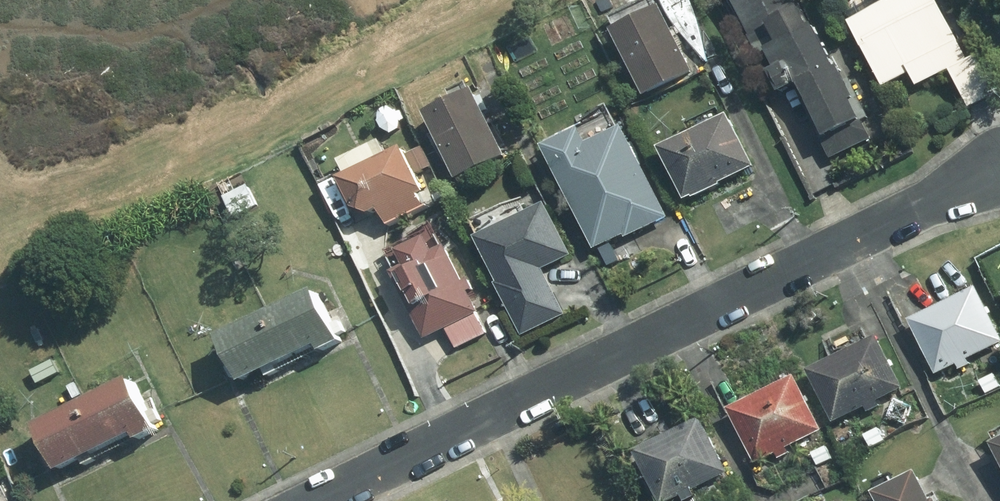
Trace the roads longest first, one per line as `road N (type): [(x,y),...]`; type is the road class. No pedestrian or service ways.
road 1 (residential): [(999,166),(315,500)]

